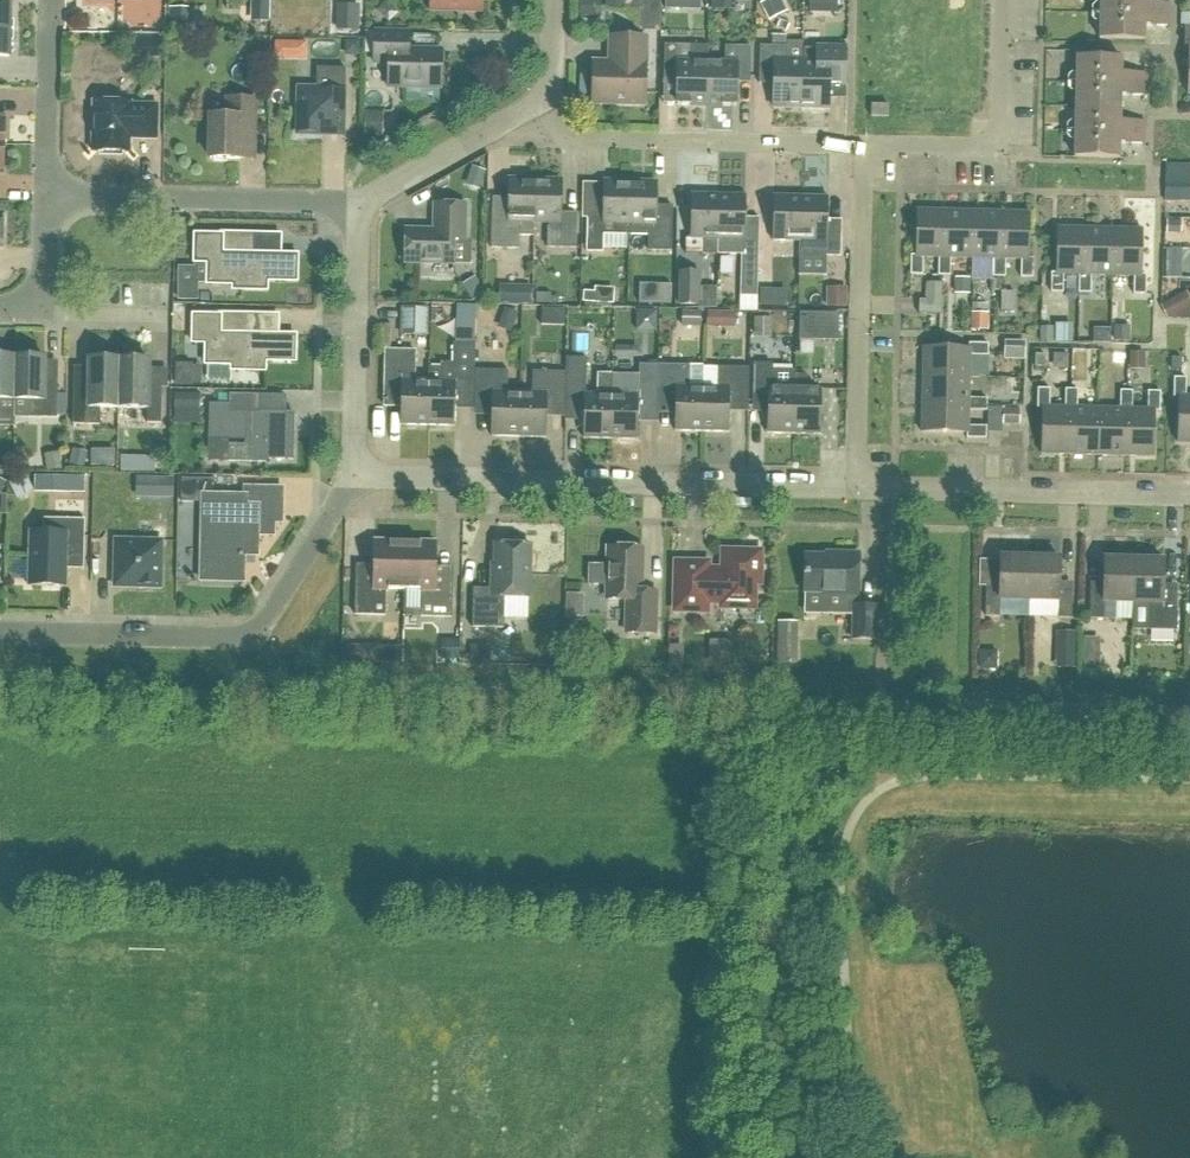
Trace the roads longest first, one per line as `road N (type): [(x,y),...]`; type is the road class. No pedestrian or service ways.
road 1 (residential): [(354,476),(853,488)]
road 2 (residential): [(0,631),(253,636),(354,476)]
road 3 (residential): [(859,146),(561,137),(549,94)]
road 4 (residential): [(853,488),(859,146)]
road 5 (residential): [(853,488),(1189,492)]
road 6 (residential): [(356,203),(48,197)]
road 7 (residential): [(859,146),(997,147),(1001,0)]
road 8 (residential): [(354,476),(356,203)]
road 9 (residential): [(356,203),(549,94)]
road 10 (residential): [(48,197),(51,0)]

